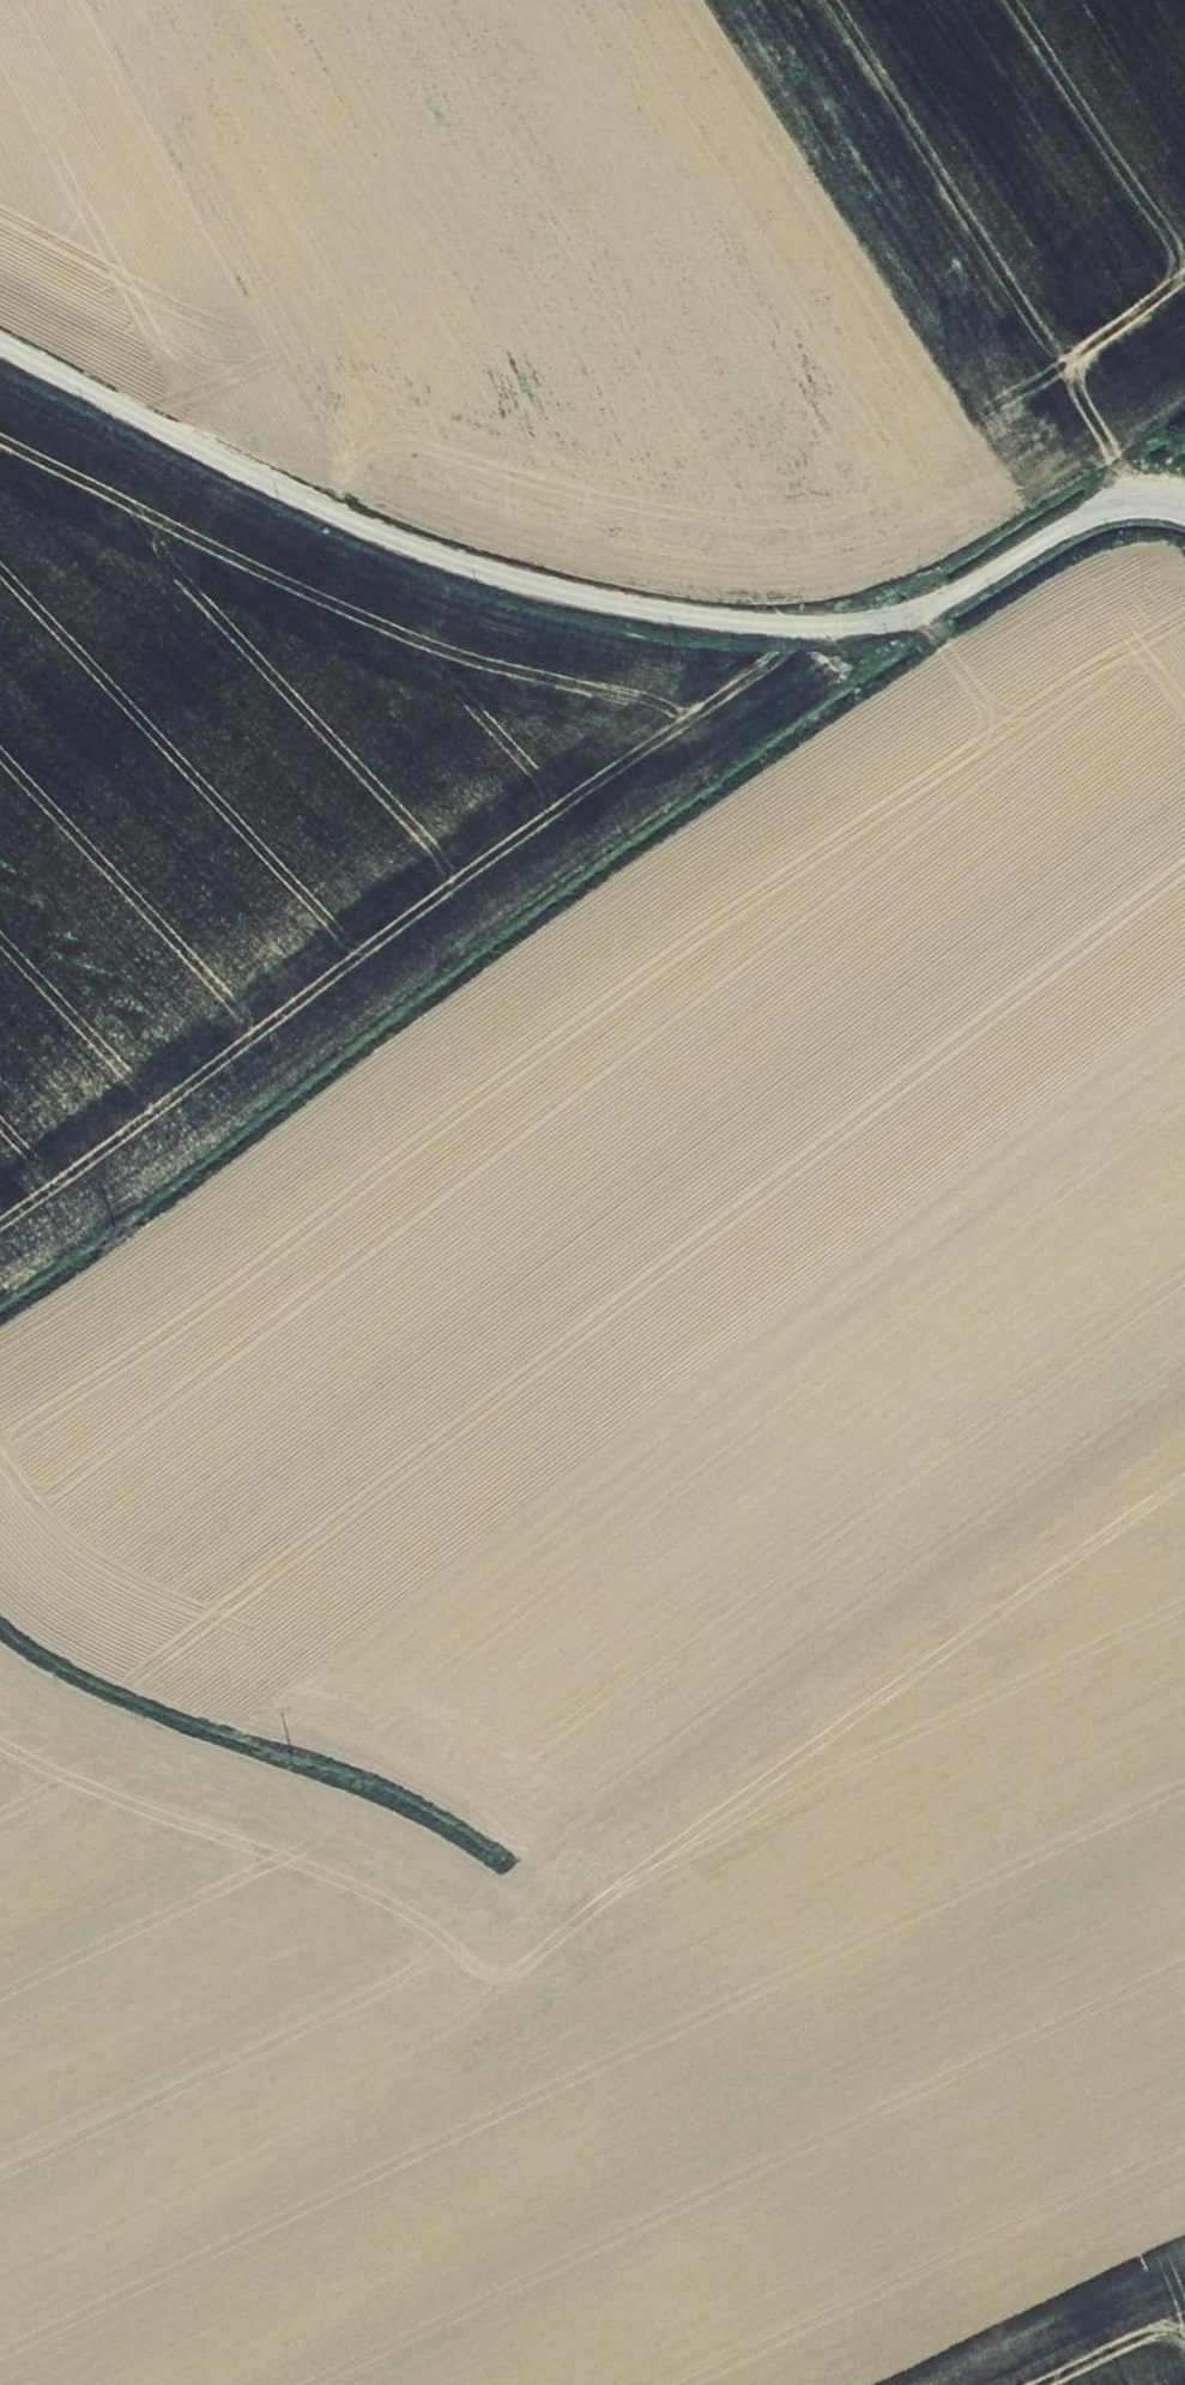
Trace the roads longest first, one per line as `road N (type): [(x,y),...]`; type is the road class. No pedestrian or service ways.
road 1 (unclassified): [(0,341),(359,526),(531,582),(704,619),(846,627),(895,618),(966,588),(1094,513),(1152,505),(1184,512)]

